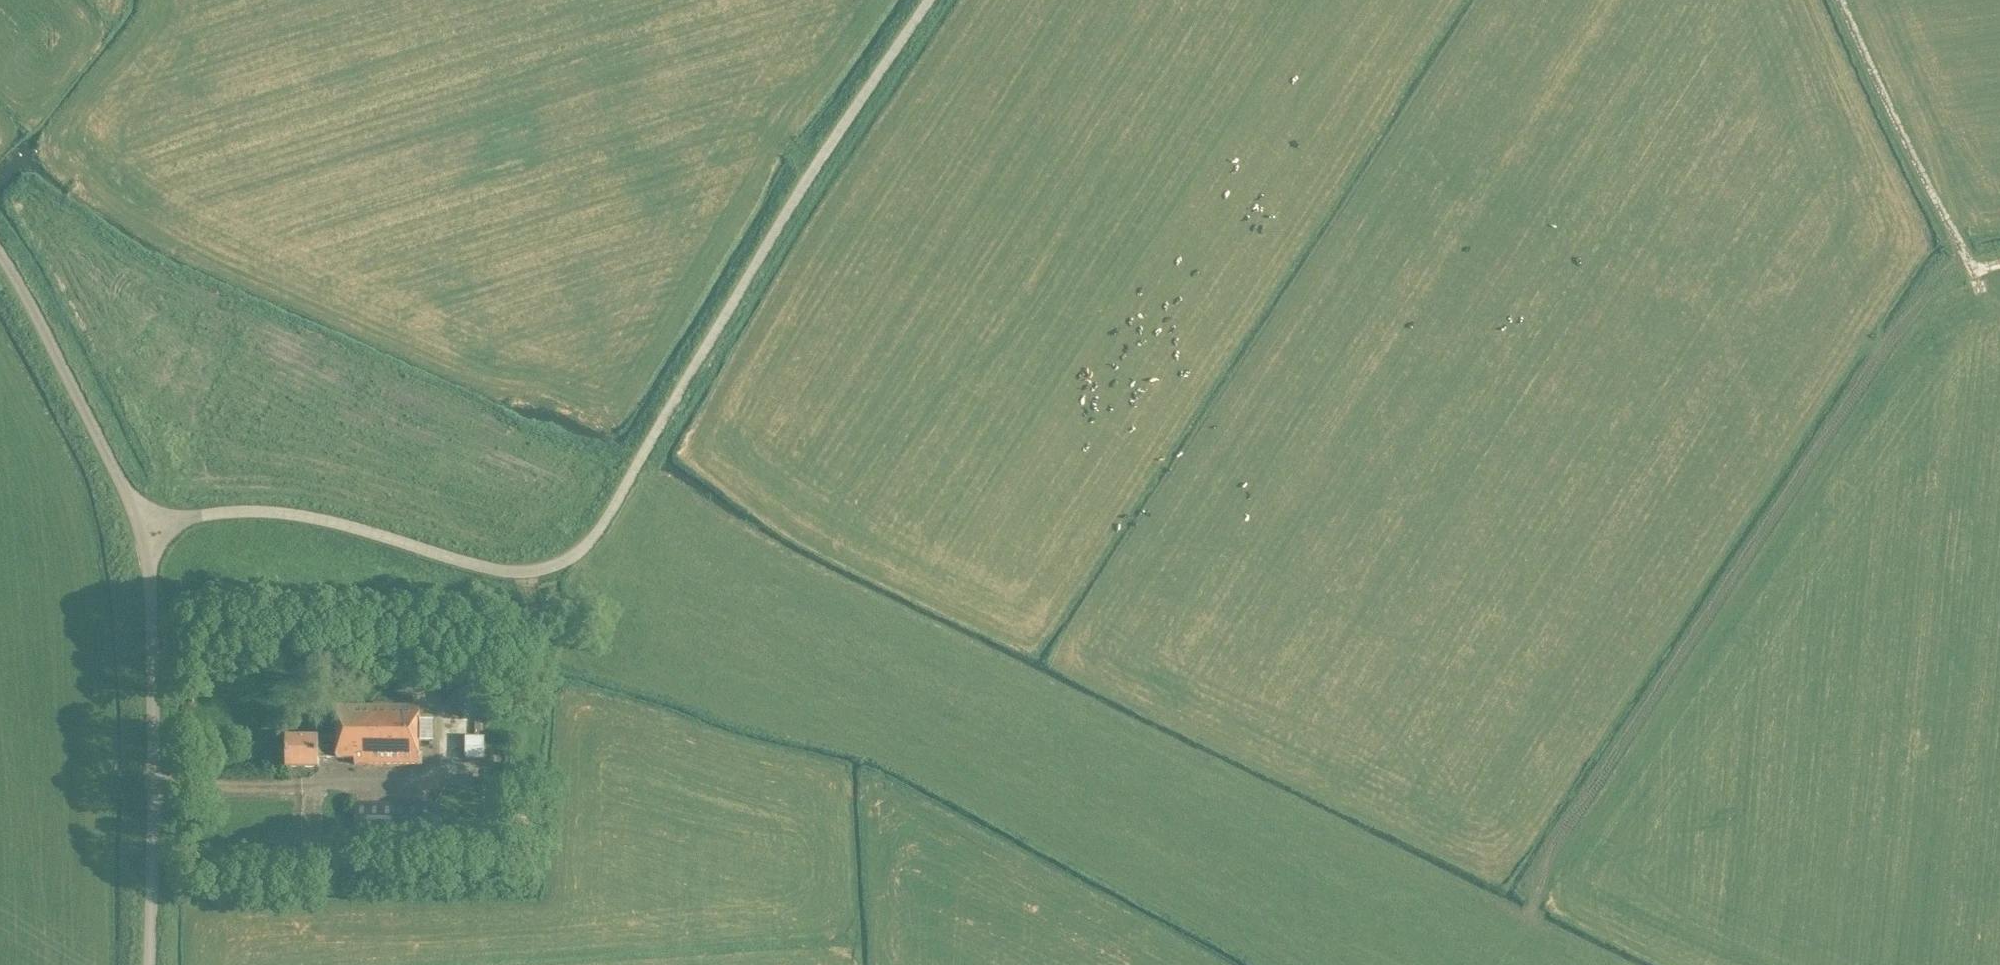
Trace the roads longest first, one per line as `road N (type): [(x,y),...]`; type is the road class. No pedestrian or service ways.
road 1 (unclassified): [(148,964),(152,693),(144,559),(130,498),(0,252)]

